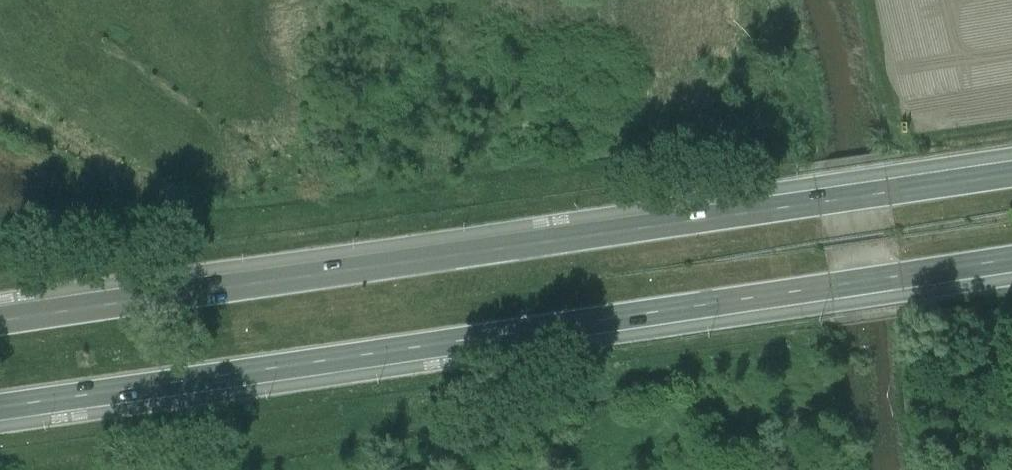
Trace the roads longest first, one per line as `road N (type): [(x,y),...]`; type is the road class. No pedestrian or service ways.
road 1 (primary): [(1011,173),(0,322)]
road 2 (primary): [(0,408),(1011,259)]

